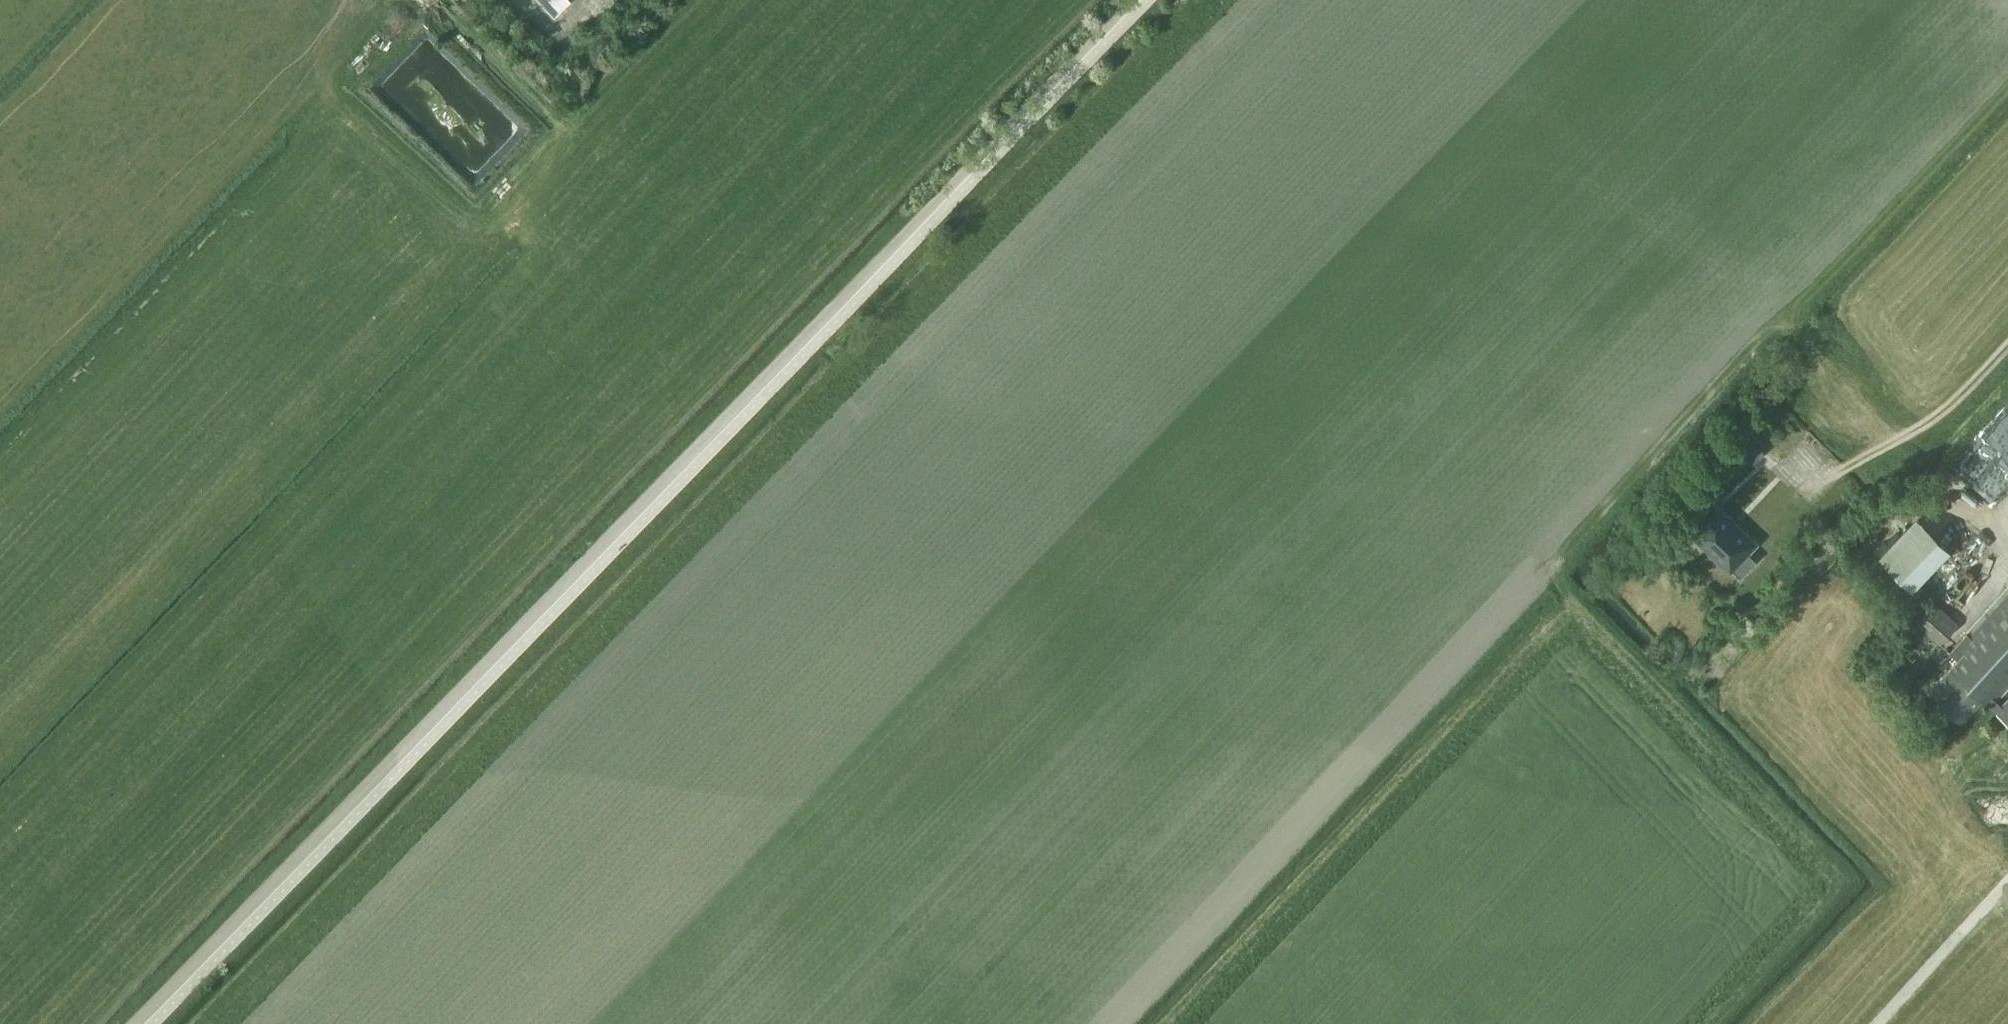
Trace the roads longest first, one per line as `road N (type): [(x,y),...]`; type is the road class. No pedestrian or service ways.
road 1 (track): [(136,1023),(1130,0)]

